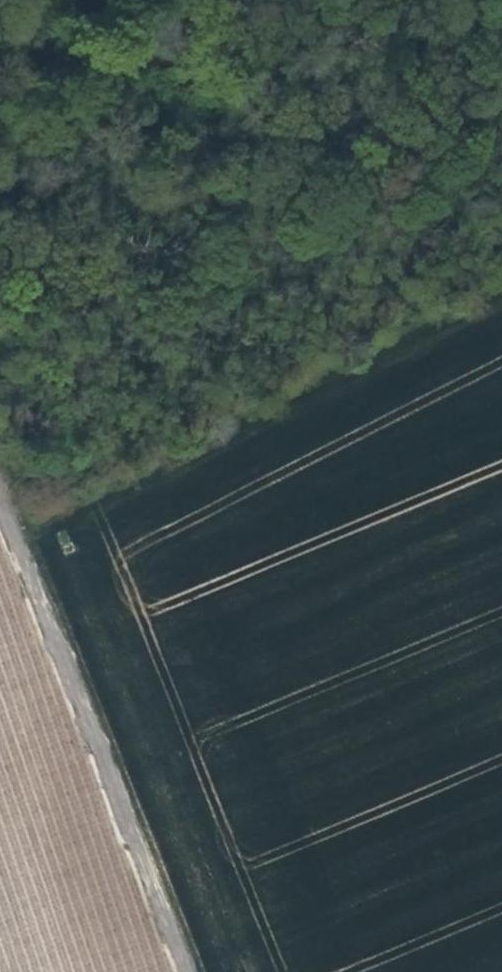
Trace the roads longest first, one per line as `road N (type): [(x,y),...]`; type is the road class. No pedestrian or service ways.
road 1 (track): [(0,503),(186,971)]

